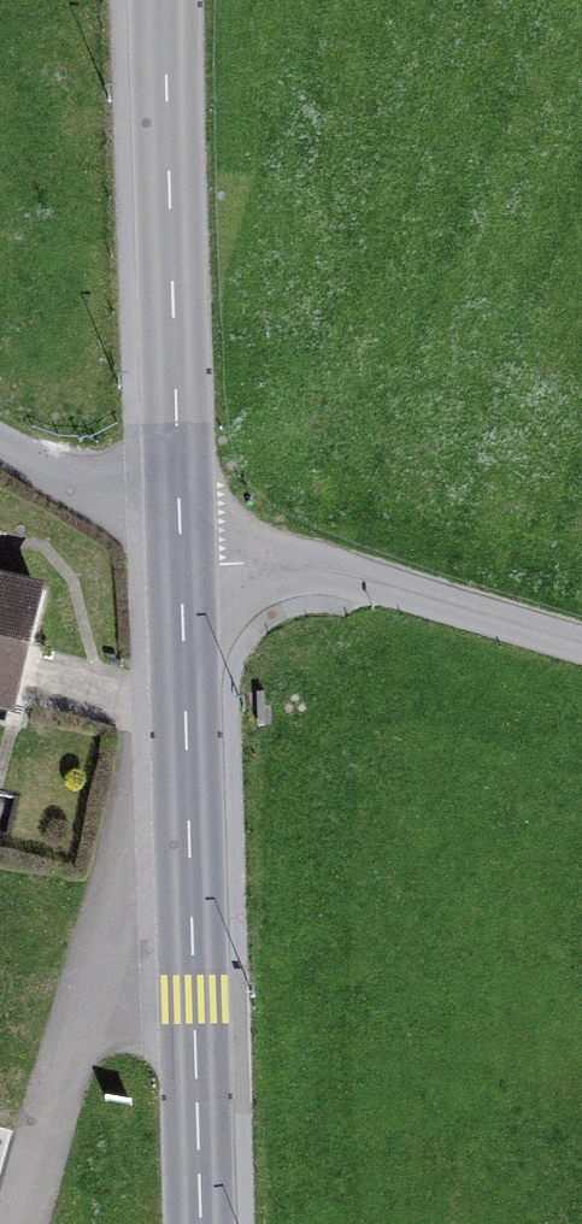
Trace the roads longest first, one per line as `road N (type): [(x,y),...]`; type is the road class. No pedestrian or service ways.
road 1 (secondary): [(173,525),(199,1223)]
road 2 (secondary): [(158,0),(173,525)]
road 3 (track): [(581,645),(173,525)]
road 4 (residential): [(173,525),(0,443)]

